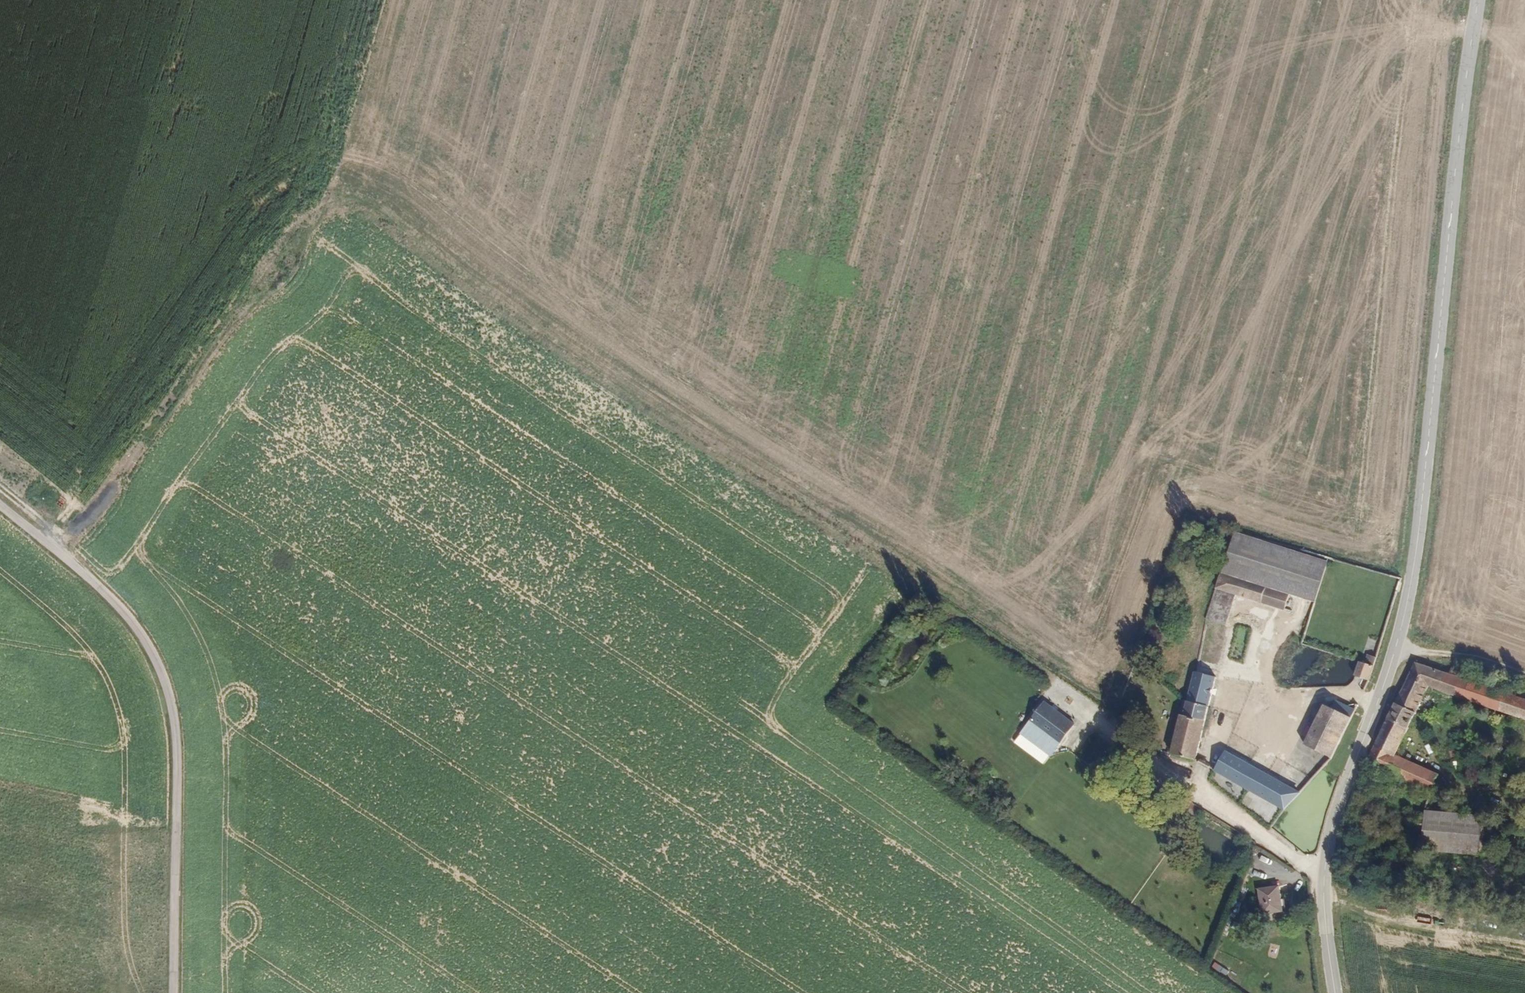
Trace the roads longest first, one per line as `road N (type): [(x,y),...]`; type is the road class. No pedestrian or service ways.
road 1 (secondary): [(1340,992),(1328,864),(1409,615),(1483,0)]
road 2 (tertiary): [(0,501),(127,611),(162,675),(176,748),(173,992)]

